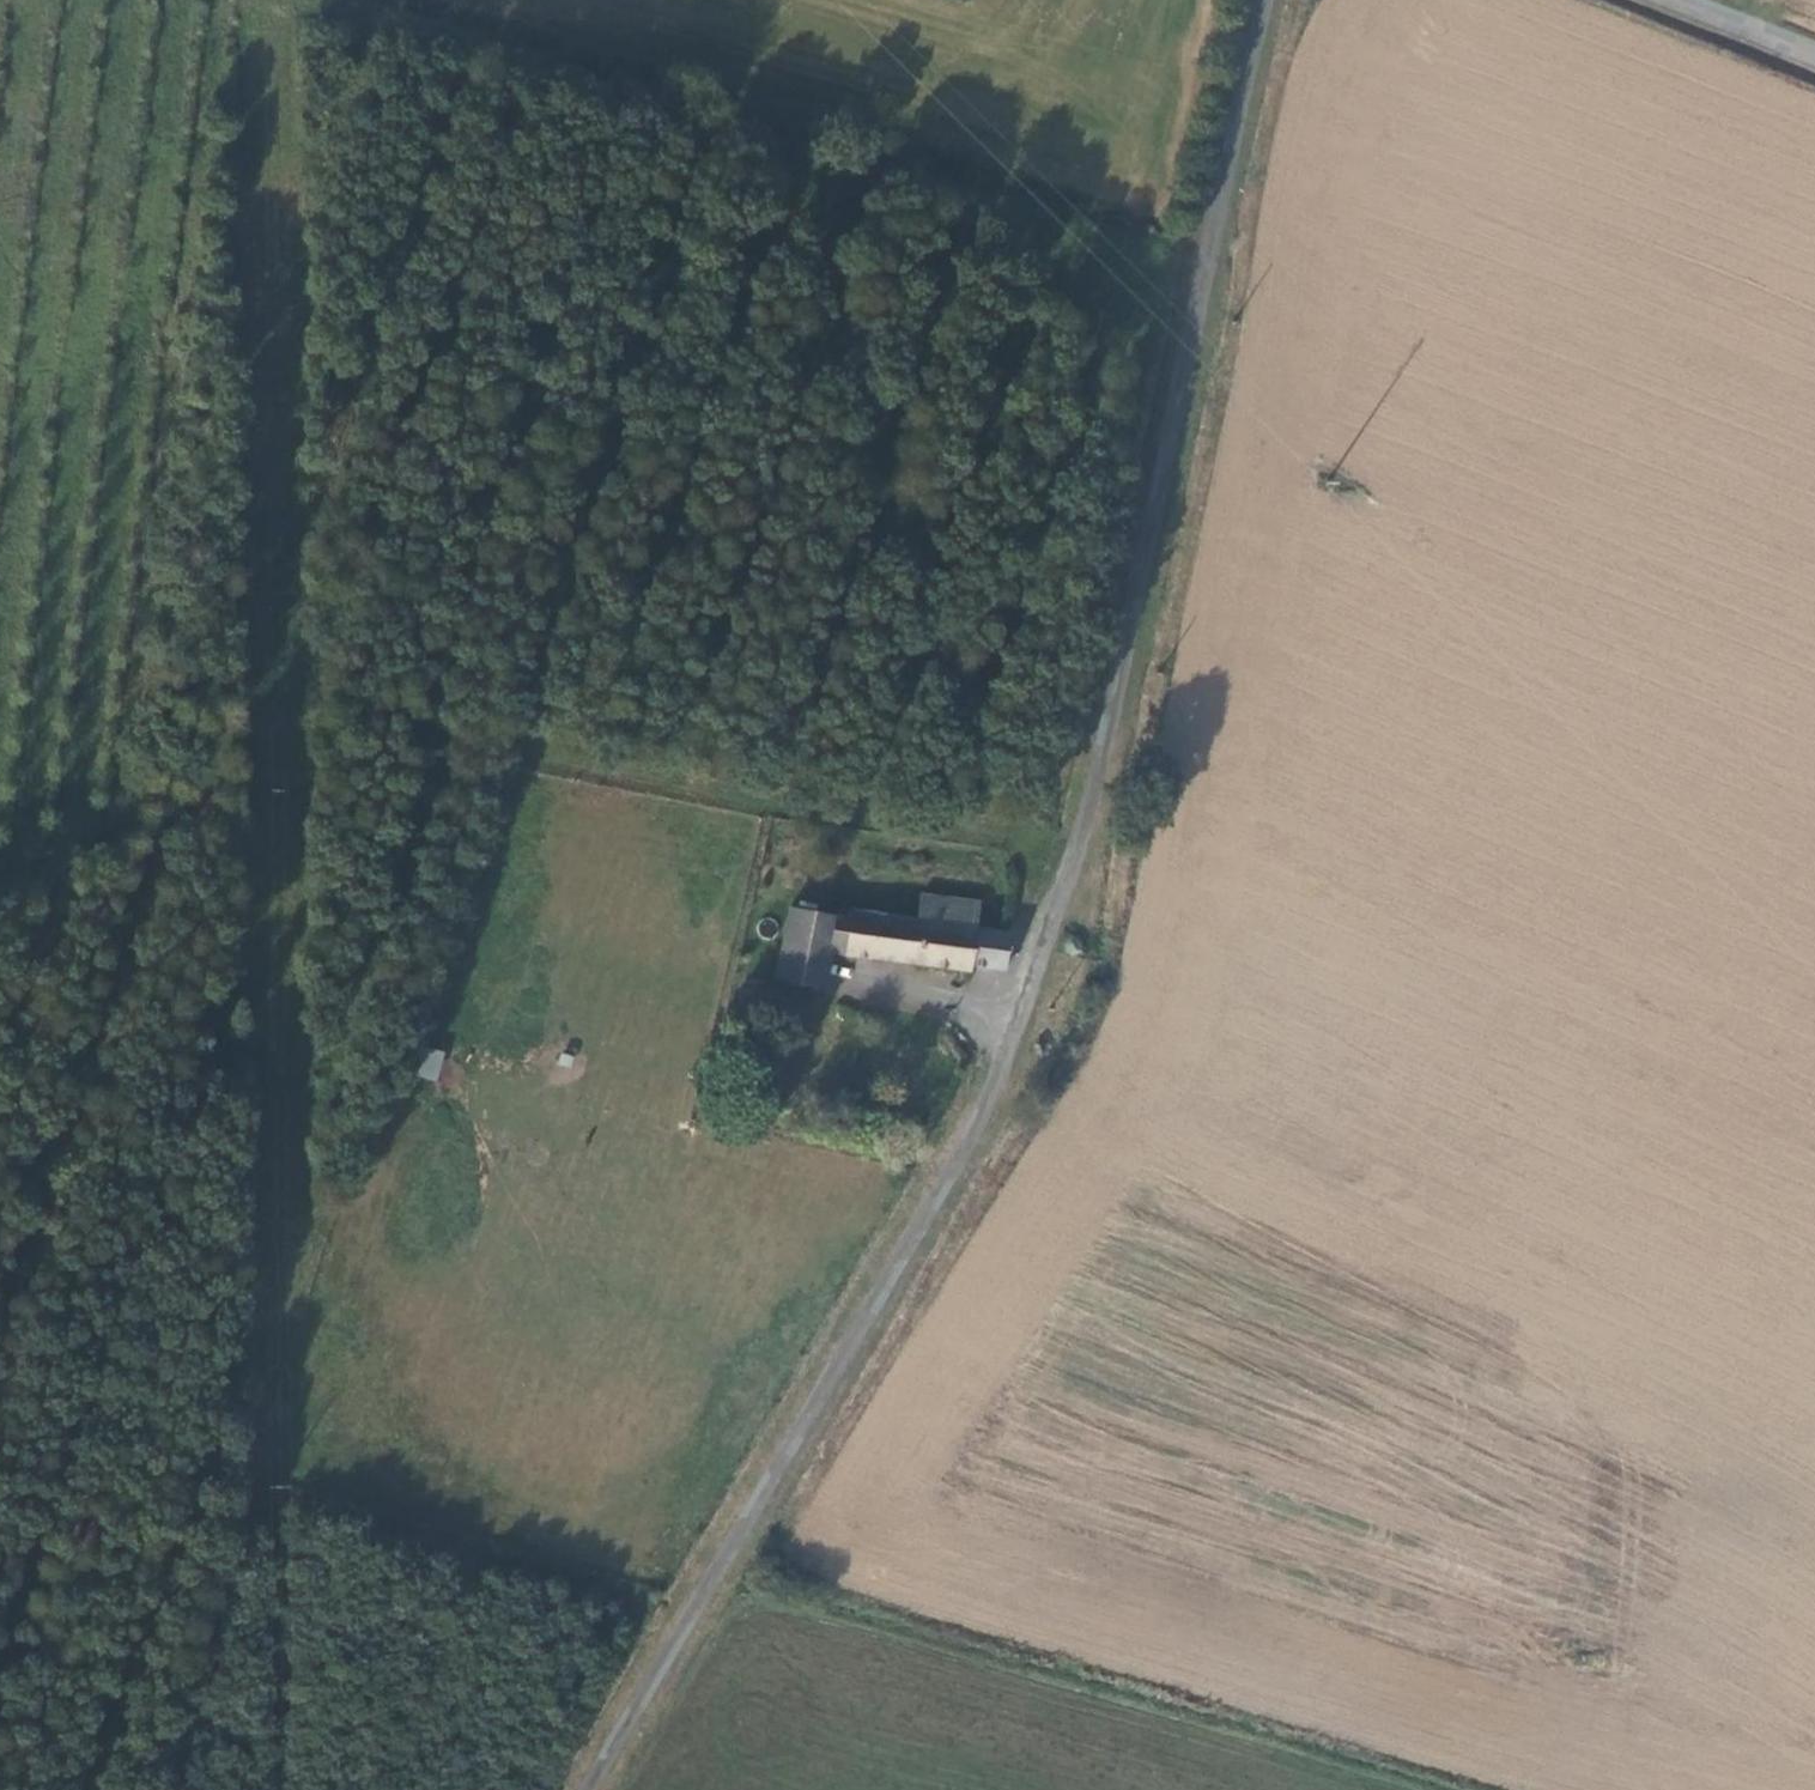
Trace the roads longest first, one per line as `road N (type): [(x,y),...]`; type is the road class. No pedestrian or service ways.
road 1 (unclassified): [(601,1789),(997,1100),(1109,748),(1279,0)]
road 2 (unclassified): [(1814,57),(1680,0)]

